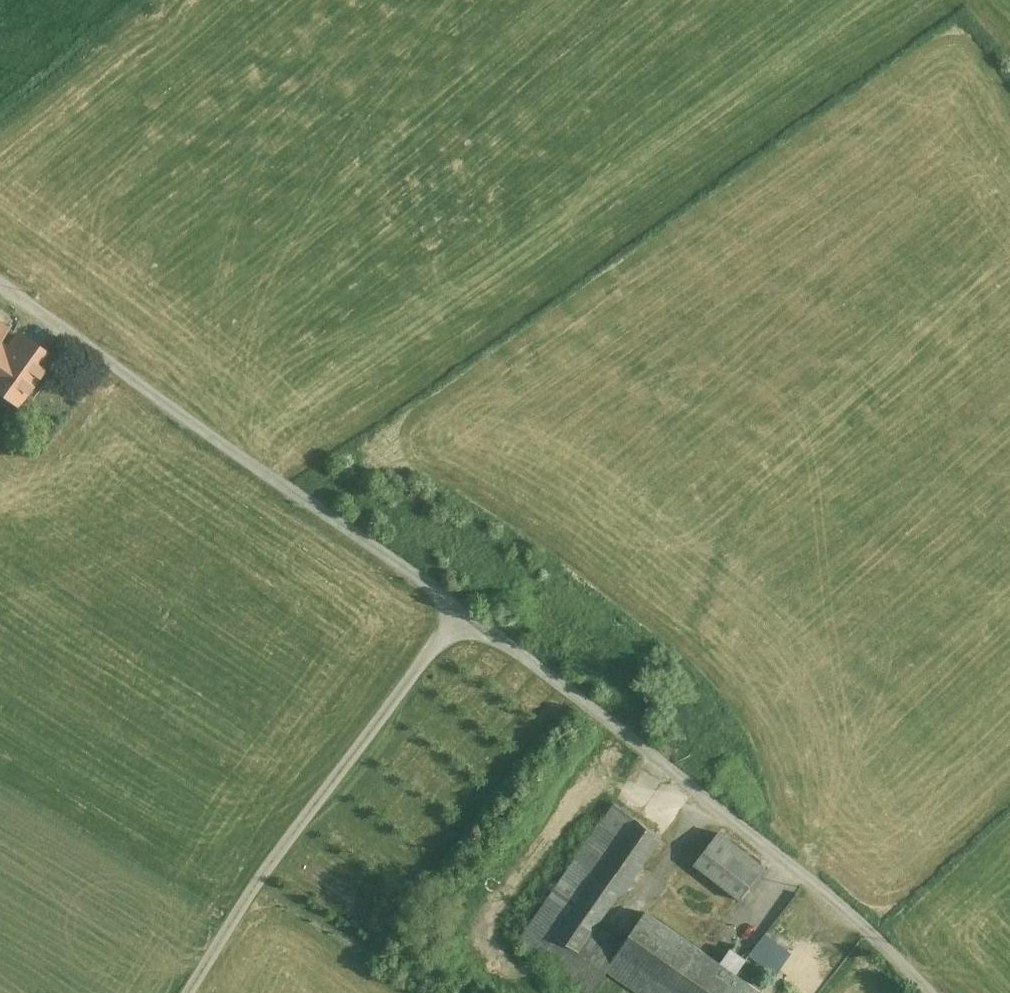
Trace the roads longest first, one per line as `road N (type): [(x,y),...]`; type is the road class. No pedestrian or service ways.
road 1 (residential): [(0,284),(459,611),(870,931),(927,992)]

